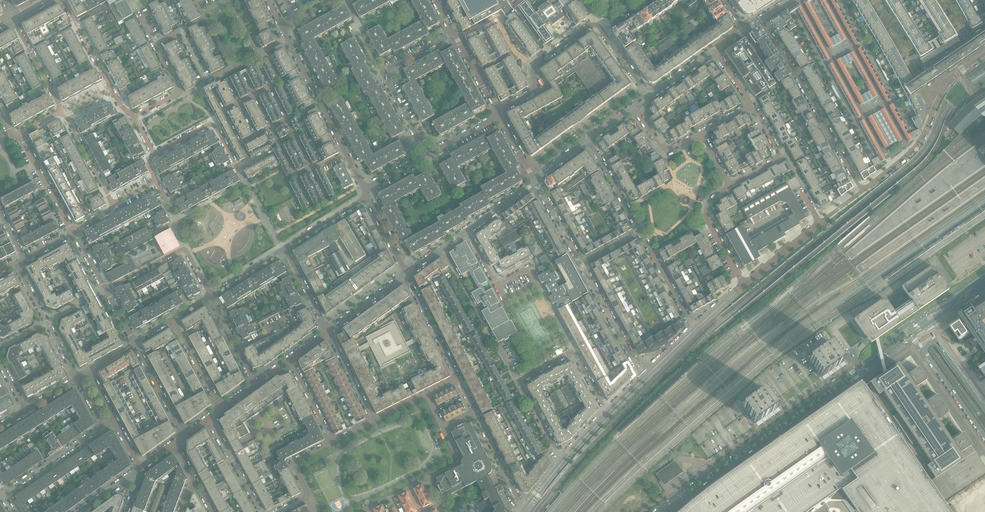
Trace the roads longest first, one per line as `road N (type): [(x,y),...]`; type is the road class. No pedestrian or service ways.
road 1 (tertiary): [(908,325),(652,511)]
road 2 (tertiary): [(662,511),(914,335)]
road 3 (residential): [(527,508),(407,274)]
road 4 (residential): [(535,180),(644,378)]
road 5 (residential): [(565,459),(518,383),(574,351),(608,413)]
road 6 (residential): [(696,328),(589,139)]
road 7 (residential): [(760,20),(862,191)]
road 8 (residential): [(426,152),(382,73),(453,33)]
road 9 (residential): [(602,32),(595,23),(541,61),(535,91),(499,115)]
road 10 (residential): [(515,378),(443,249)]
road 11 (residential): [(331,442),(367,425),(371,414),(328,330)]
road 12 (residential): [(106,291),(184,249),(210,295)]
road 13 (residential): [(345,152),(282,28)]
road 14 (residential): [(77,379),(16,263)]
road 15 (residential): [(105,426),(2,495)]
road 16 (residential): [(744,284),(706,216),(711,197),(731,185)]
road 17 (residential): [(236,168),(212,123),(152,155)]

